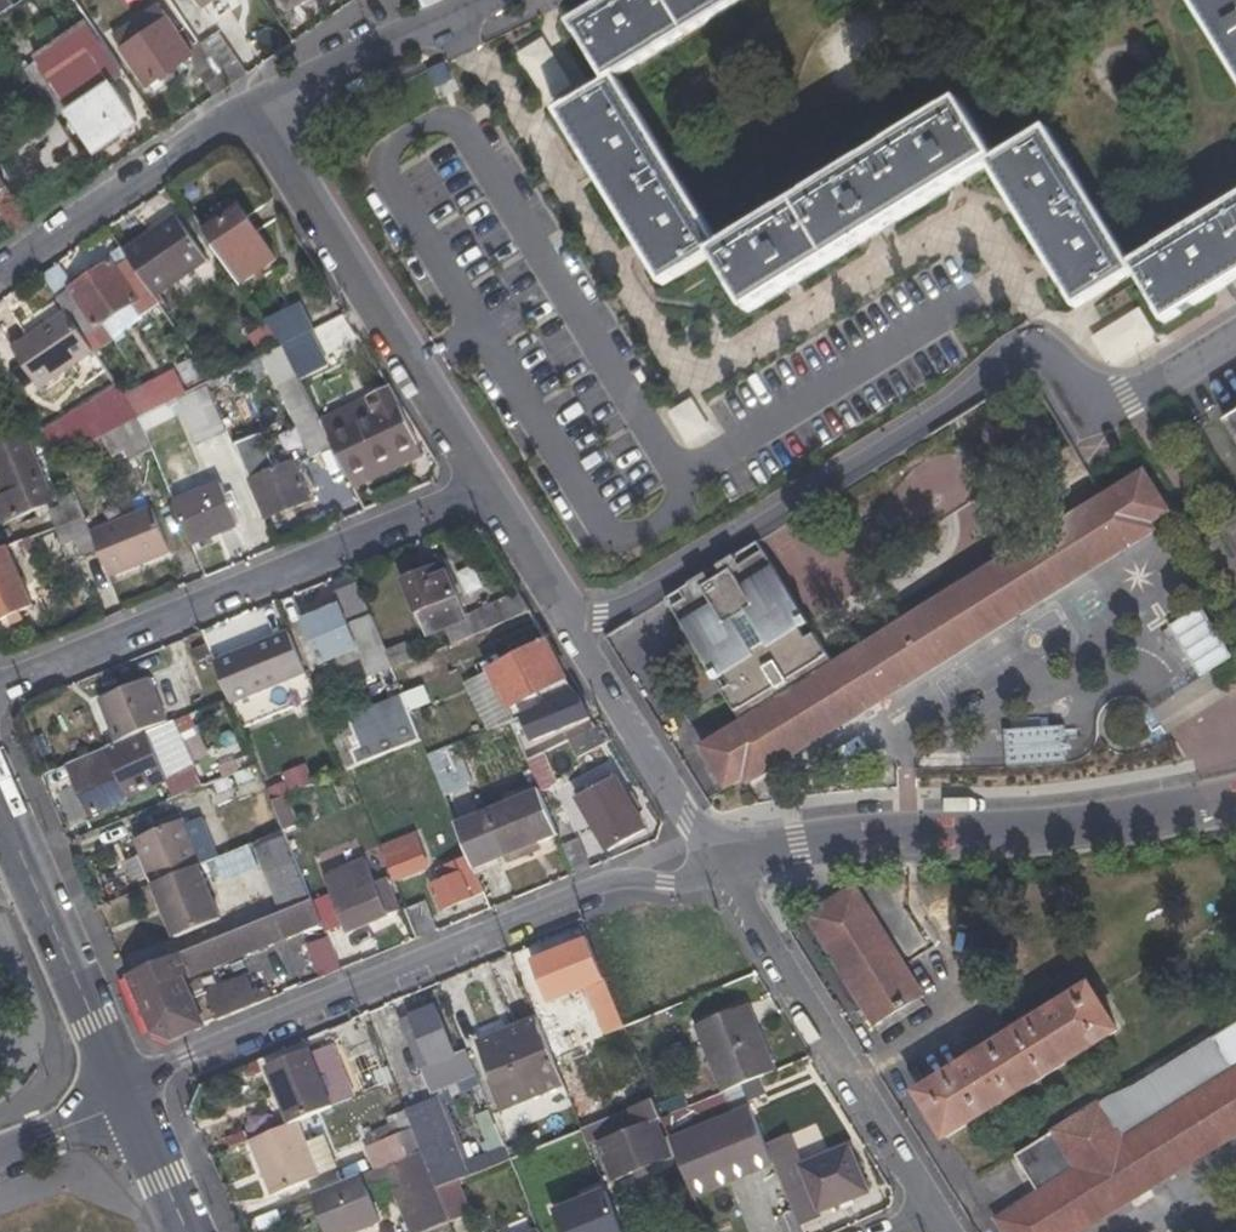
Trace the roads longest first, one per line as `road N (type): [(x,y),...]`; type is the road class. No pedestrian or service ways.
road 1 (residential): [(1235,341),(1132,402),(1105,401),(1062,360),(1033,345),(597,620),(570,623)]
road 2 (residential): [(121,1084),(613,885),(677,890),(724,878)]
road 3 (residential): [(0,687),(485,482)]
road 4 (residential): [(724,878),(757,862),(860,842),(1033,835),(1235,805)]
road 5 (residential): [(256,107),(485,482)]
road 6 (residential): [(724,878),(935,1213)]
road 7 (residential): [(0,275),(256,107)]
road 8 (tertiary): [(0,807),(121,1084)]
road 9 (residential): [(570,623),(724,878)]
road 10 (residential): [(256,107),(483,0)]
road 11 (residential): [(485,482),(570,623)]
road 12 (residential): [(131,1105),(0,1156)]
road 13 (tertiary): [(131,1105),(188,1231)]

